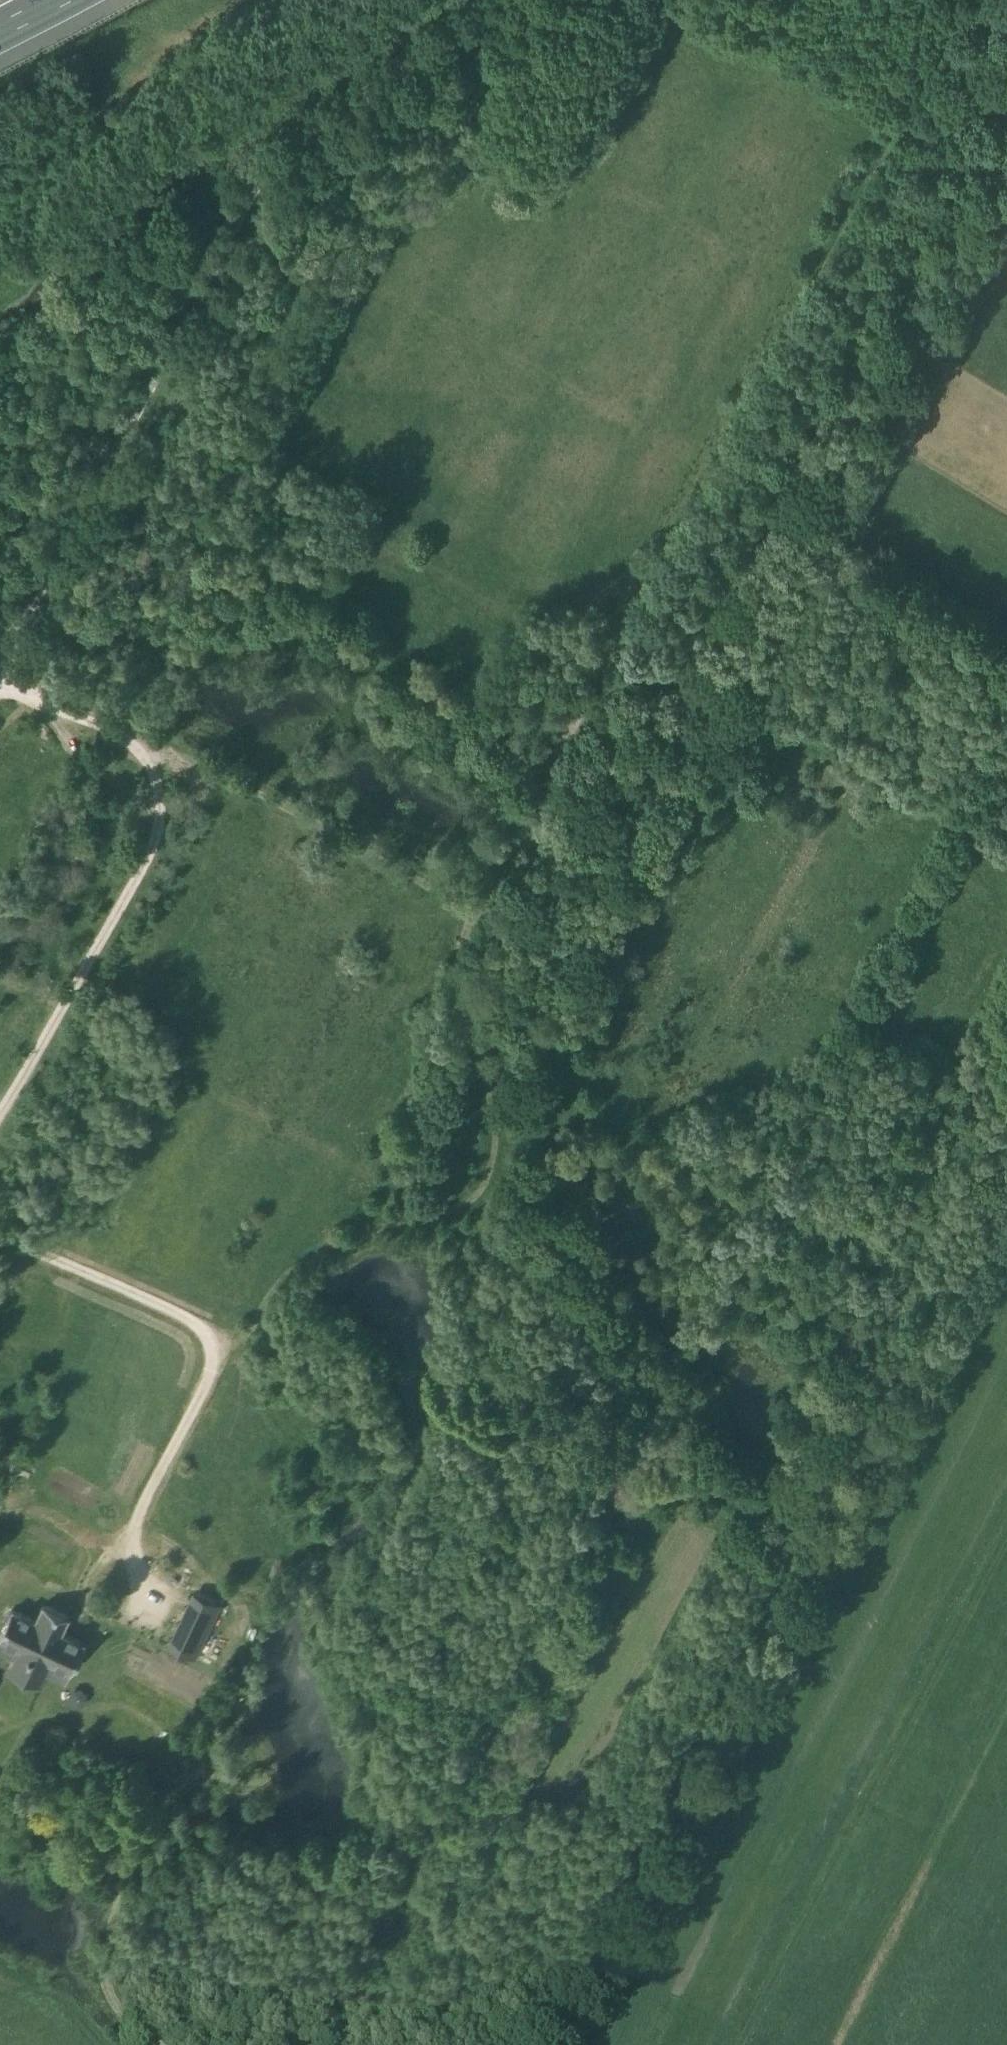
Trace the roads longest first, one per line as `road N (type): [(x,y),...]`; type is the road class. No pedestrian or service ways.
road 1 (unclassified): [(0,665),(263,174),(283,149),(504,0)]
road 2 (track): [(92,1628),(120,1634),(149,1590),(132,1561),(135,1528),(206,1381),(209,1346),(194,1323),(0,1236)]
road 3 (track): [(480,919),(187,755),(137,747),(0,672)]
road 4 (track): [(0,1103),(155,848),(158,798),(137,747)]

